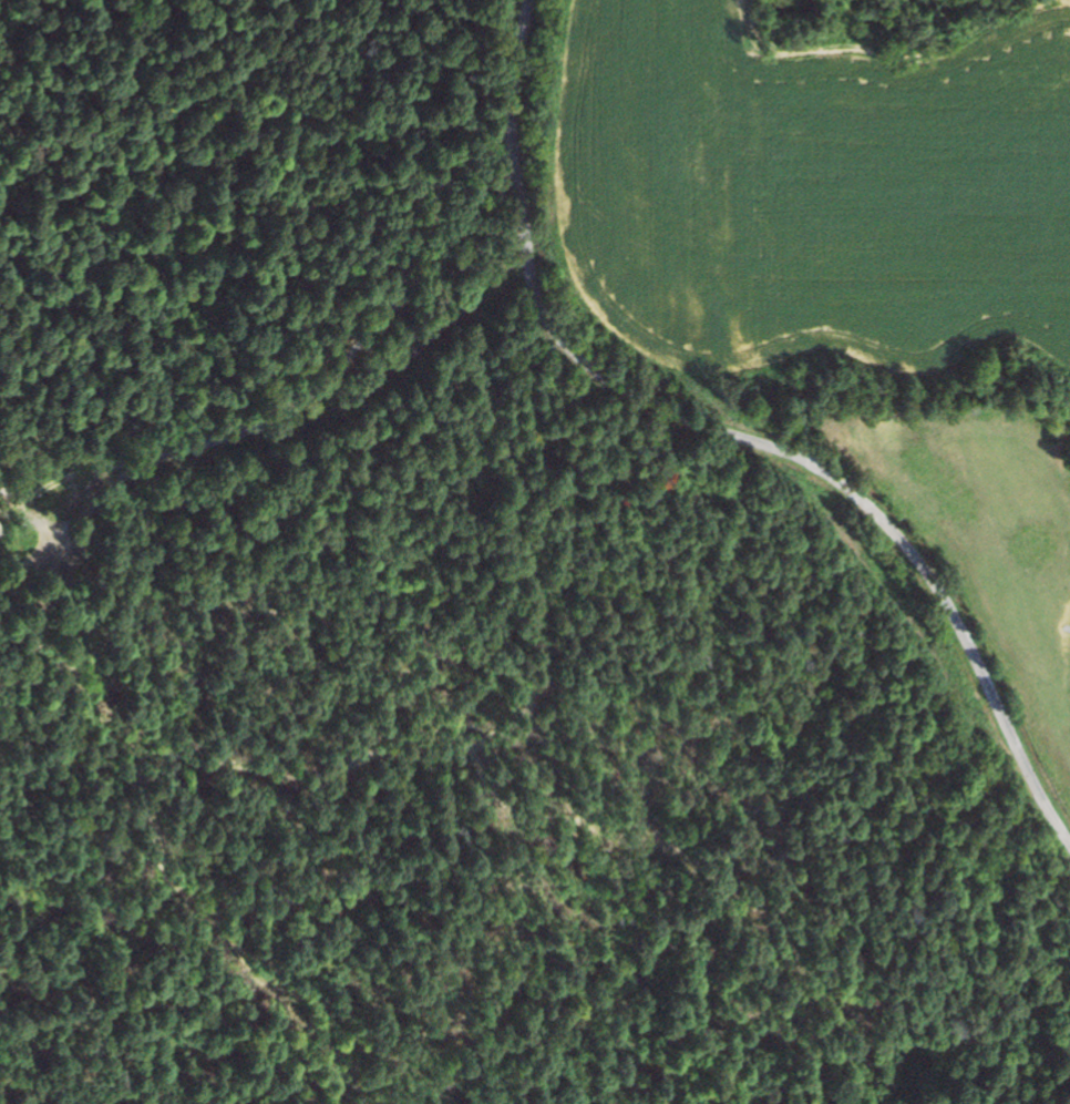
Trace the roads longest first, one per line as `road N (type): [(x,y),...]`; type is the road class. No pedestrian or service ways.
road 1 (residential): [(1069,836),(948,596),(871,504),(804,458),(699,422),(617,382),(547,313),(534,274),(516,133),(532,0)]

